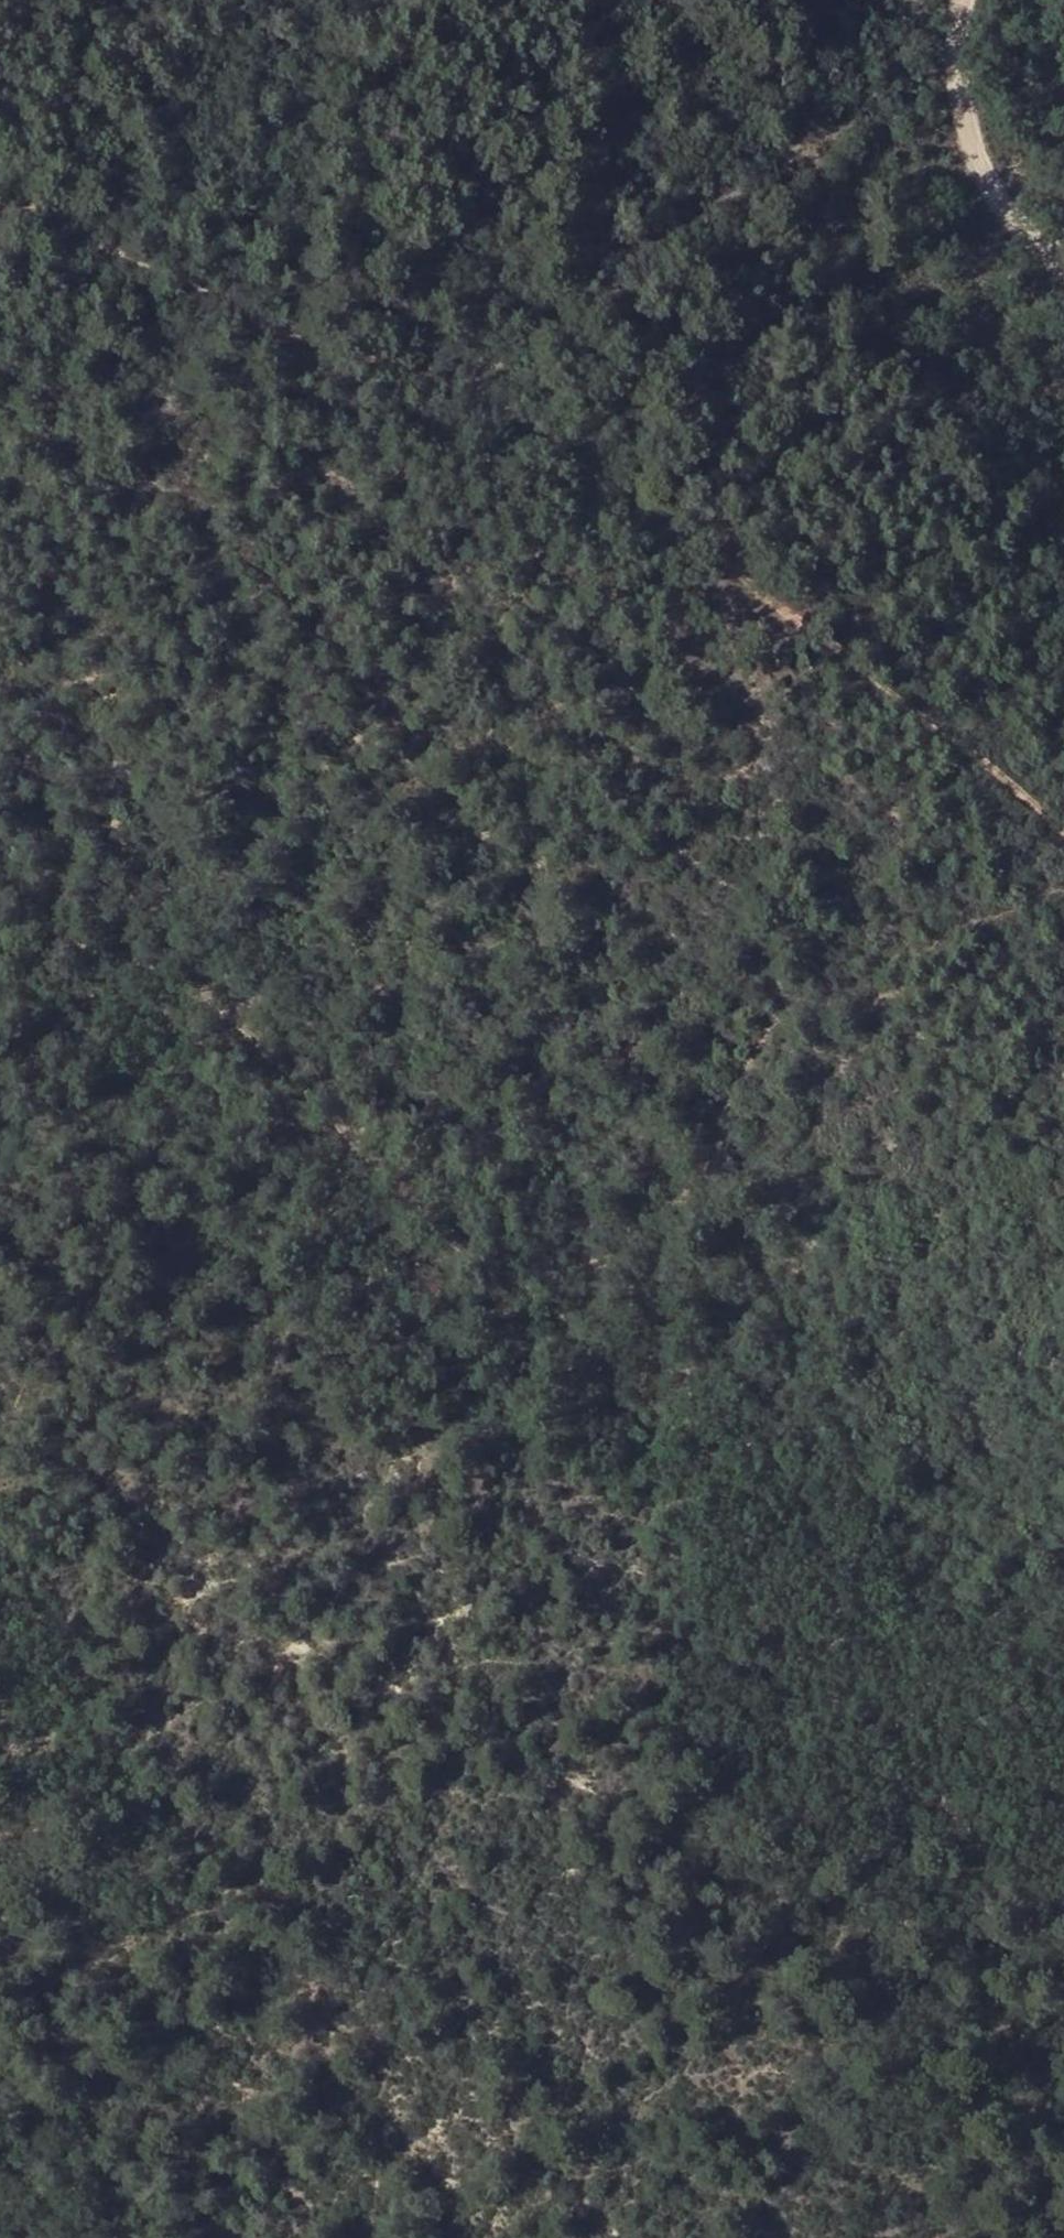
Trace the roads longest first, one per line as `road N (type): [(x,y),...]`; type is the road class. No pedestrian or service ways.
road 1 (track): [(1063,826),(981,747),(921,712),(872,653),(811,620),(769,585)]
road 2 (track): [(1063,272),(993,204),(945,121),(936,49),(950,0)]

